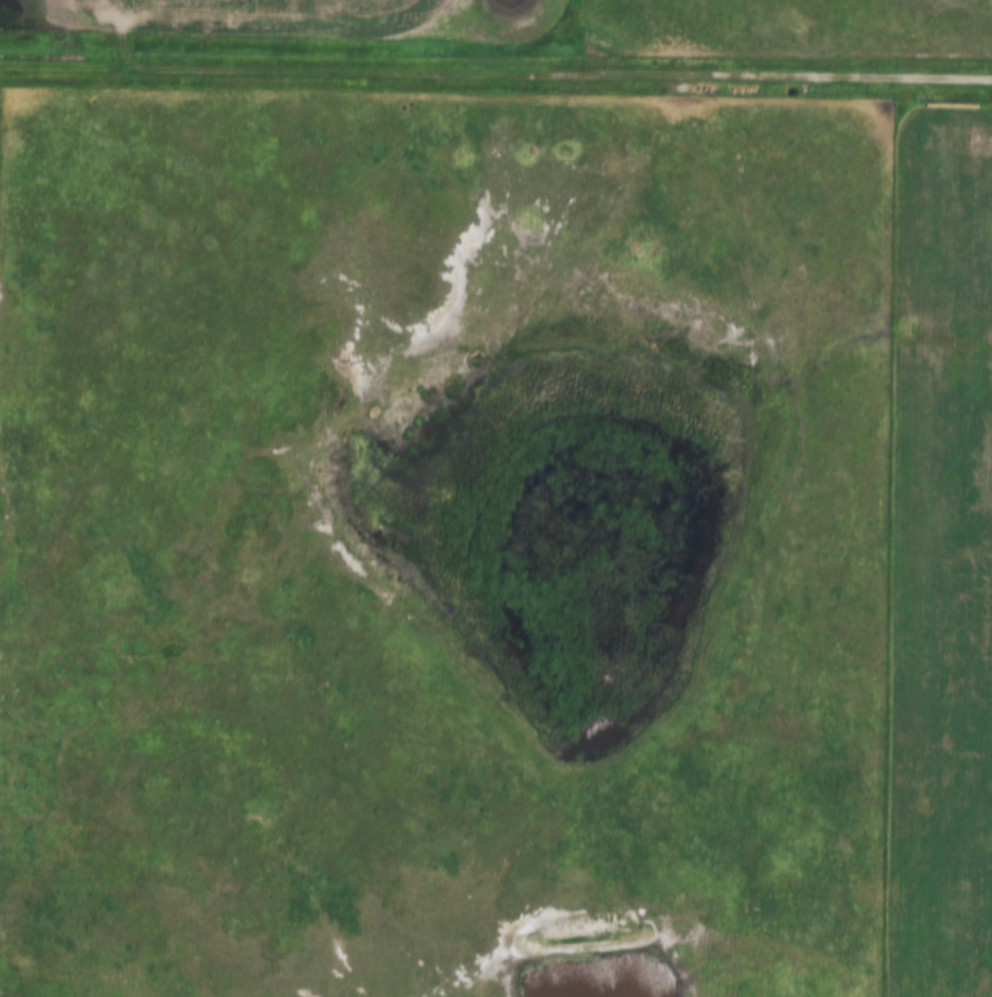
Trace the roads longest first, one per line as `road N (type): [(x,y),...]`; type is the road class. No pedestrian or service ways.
road 1 (track): [(991,82),(679,78),(0,47)]

